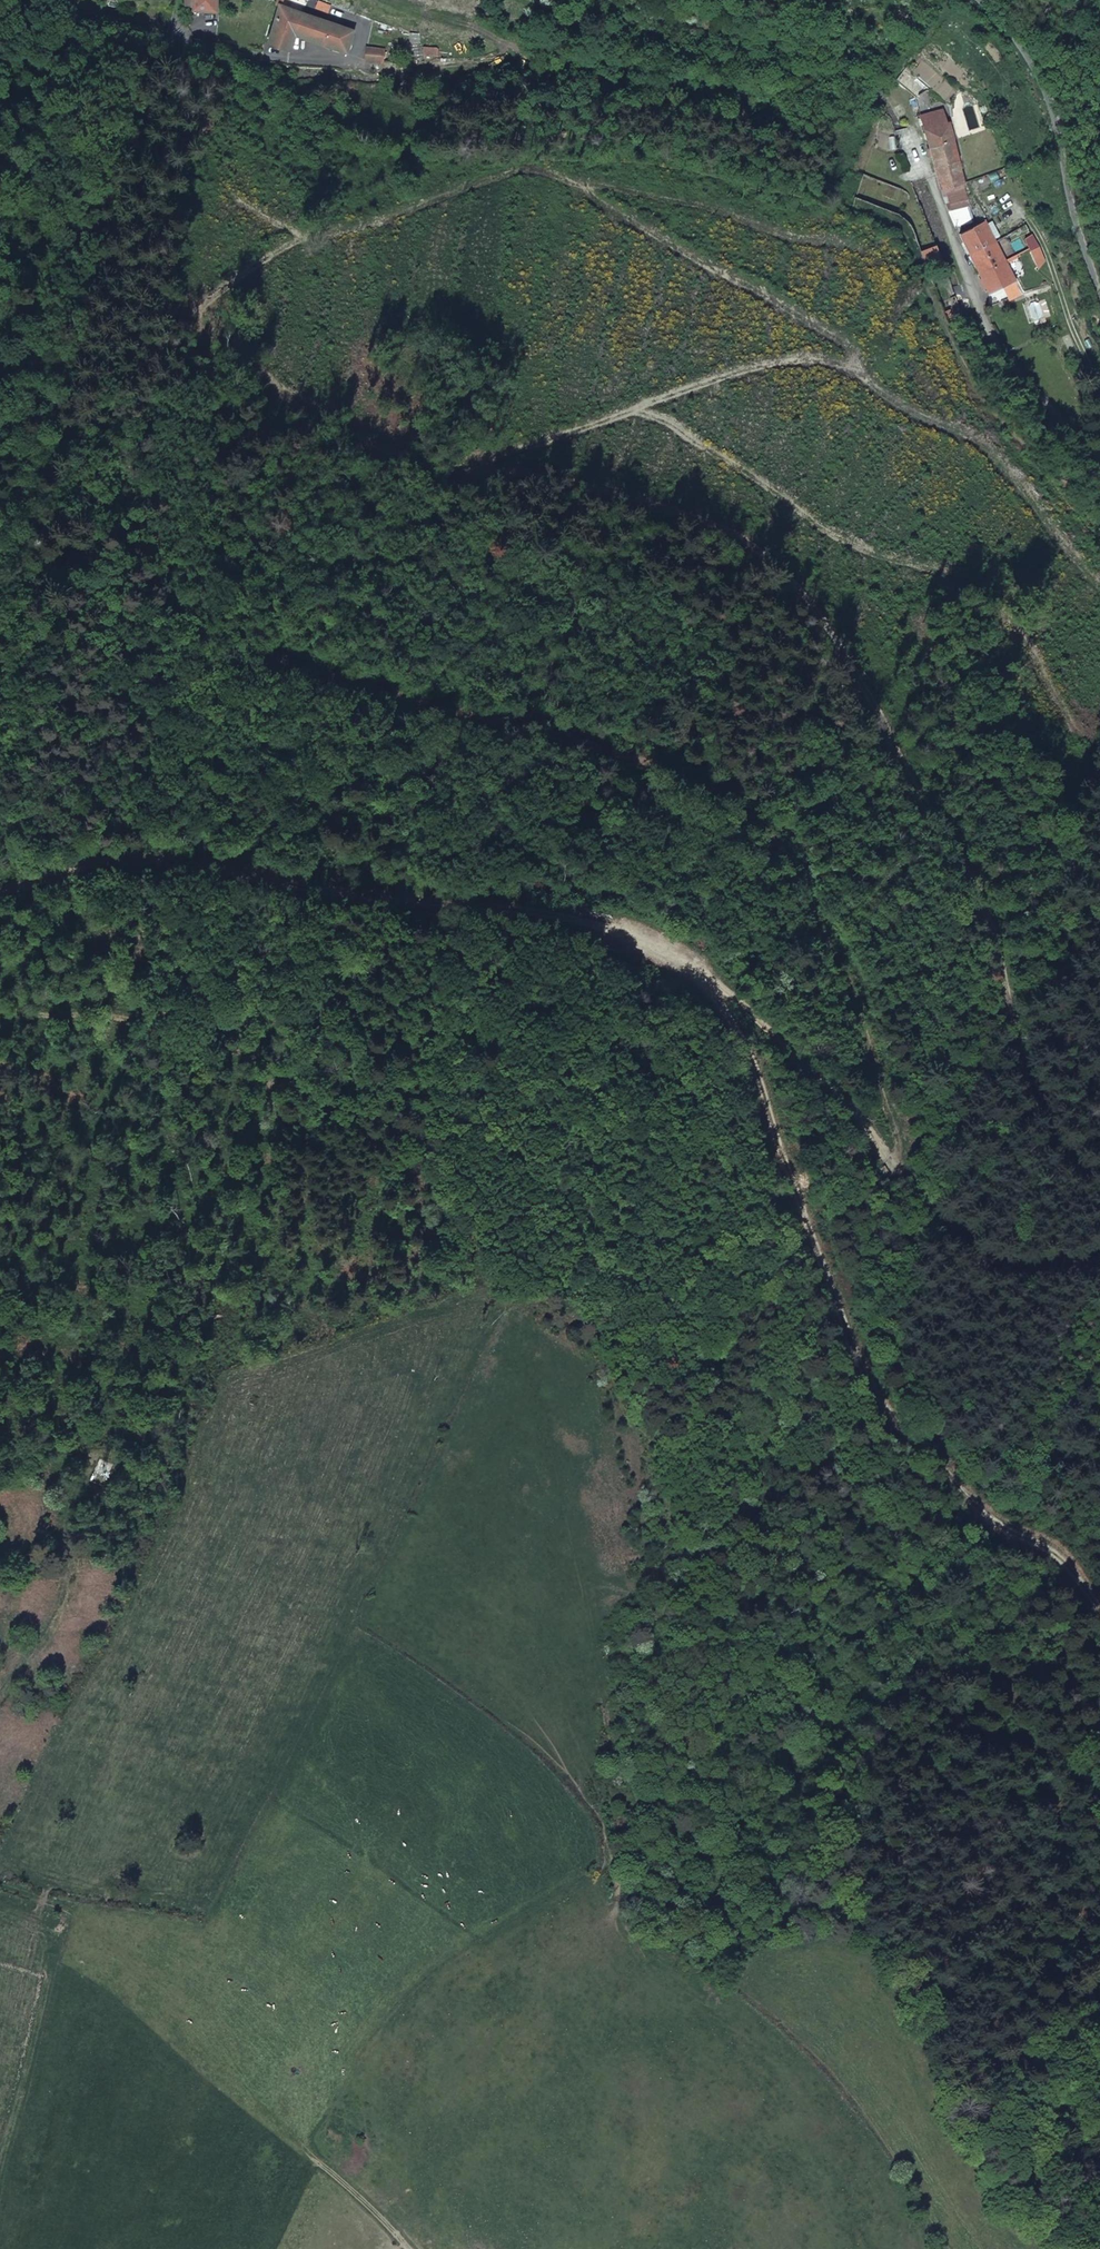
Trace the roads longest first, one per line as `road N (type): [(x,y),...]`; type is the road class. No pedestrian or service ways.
road 1 (track): [(0,894),(199,851),(625,936),(715,991),(931,1458),(1018,1536),(1073,1563),(1099,1612)]
road 2 (track): [(410,2248),(259,2106),(107,1941),(63,1902),(0,1884)]
road 3 (unclassified): [(1099,303),(1046,102),(1004,28),(979,0)]
road 4 (residential): [(67,0),(136,26),(262,56),(355,62)]

